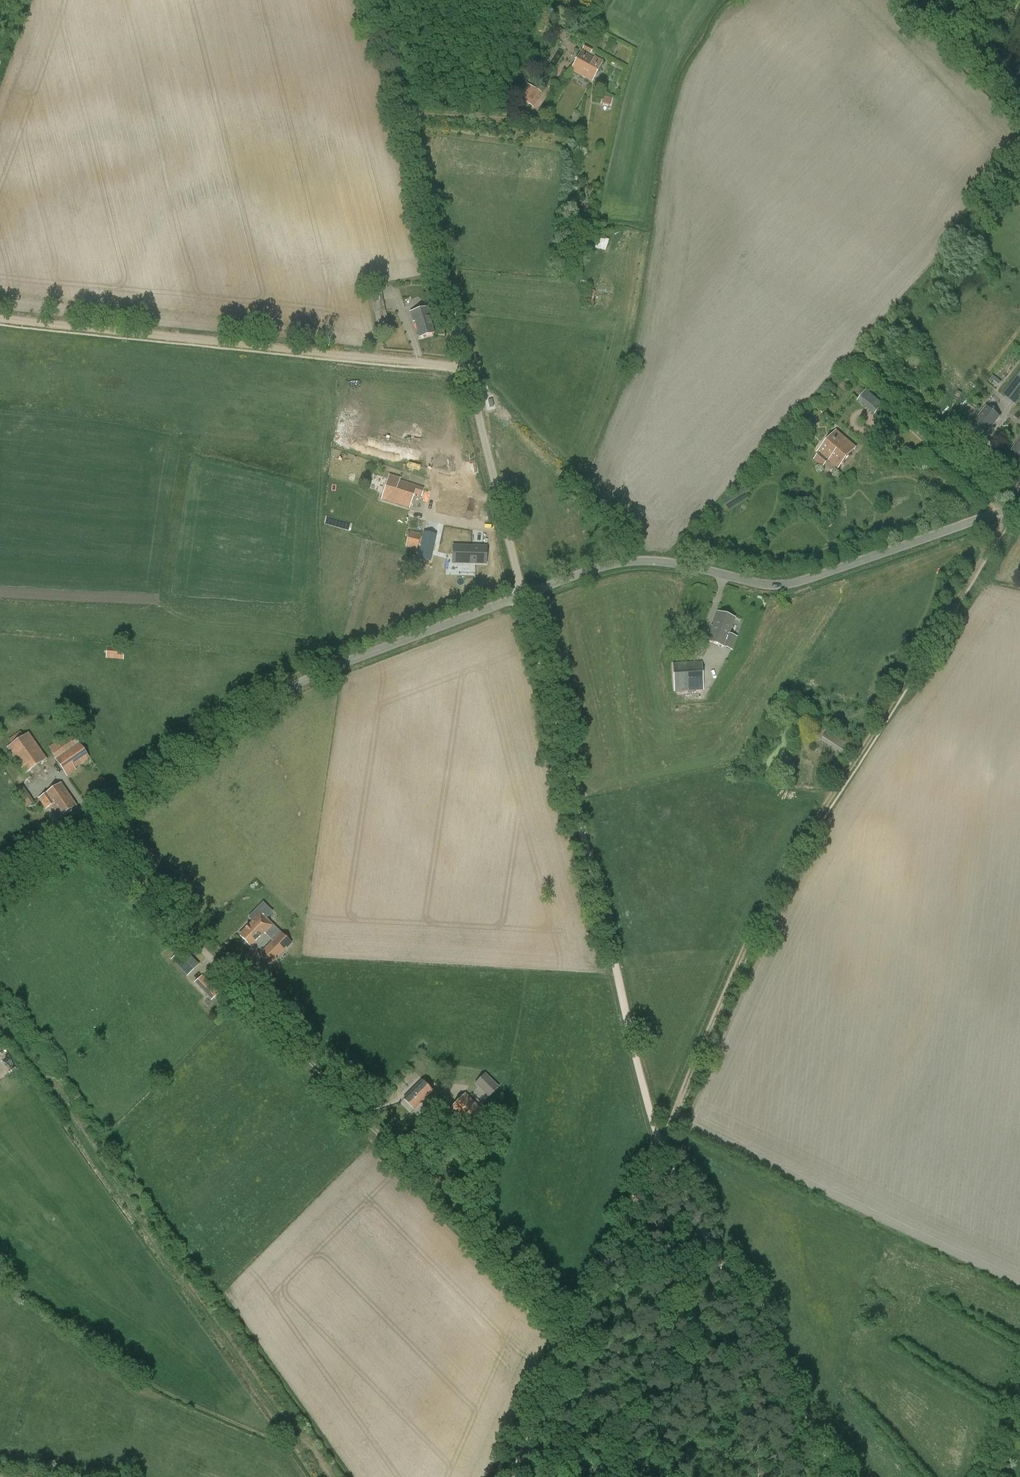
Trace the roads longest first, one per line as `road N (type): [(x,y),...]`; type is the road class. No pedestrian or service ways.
road 1 (track): [(1019,499),(784,869),(660,1136),(834,1476)]
road 2 (track): [(523,593),(660,1136),(508,1476)]
road 3 (unclassified): [(523,593),(377,0)]
road 4 (tertiary): [(0,890),(308,676),(523,593)]
road 5 (tertiary): [(523,593),(645,558),(786,582),(1019,506)]
road 6 (track): [(0,317),(467,366)]

